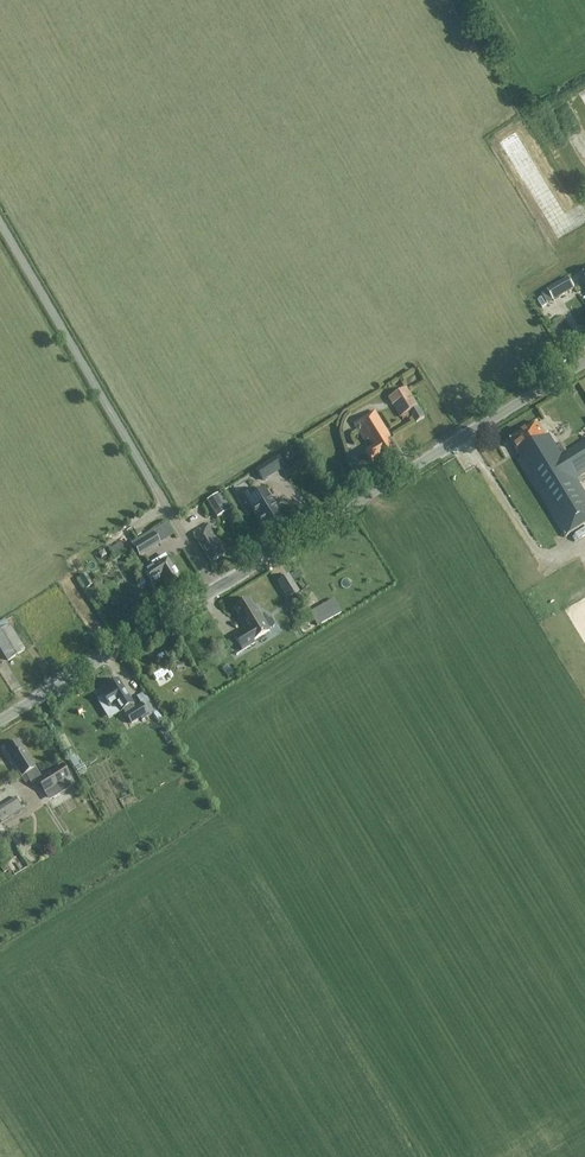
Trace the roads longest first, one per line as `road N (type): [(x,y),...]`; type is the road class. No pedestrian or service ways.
road 1 (tertiary): [(215,590),(584,361)]
road 2 (unclassified): [(215,590),(0,222)]
road 3 (tertiary): [(0,721),(215,590)]
road 4 (track): [(584,194),(461,0)]

